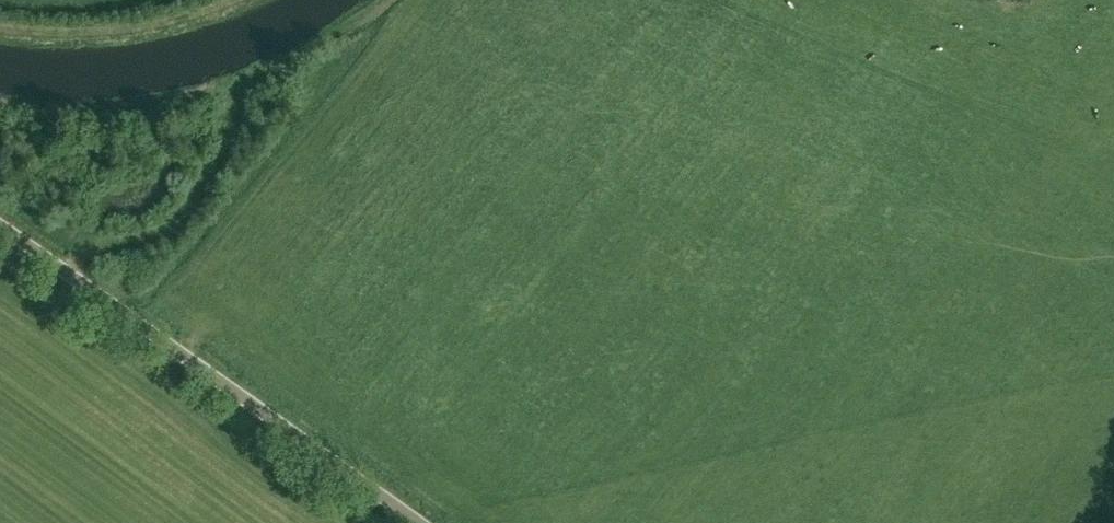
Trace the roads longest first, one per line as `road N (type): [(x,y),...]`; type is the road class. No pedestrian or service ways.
road 1 (unclassified): [(406,522),(0,230)]

